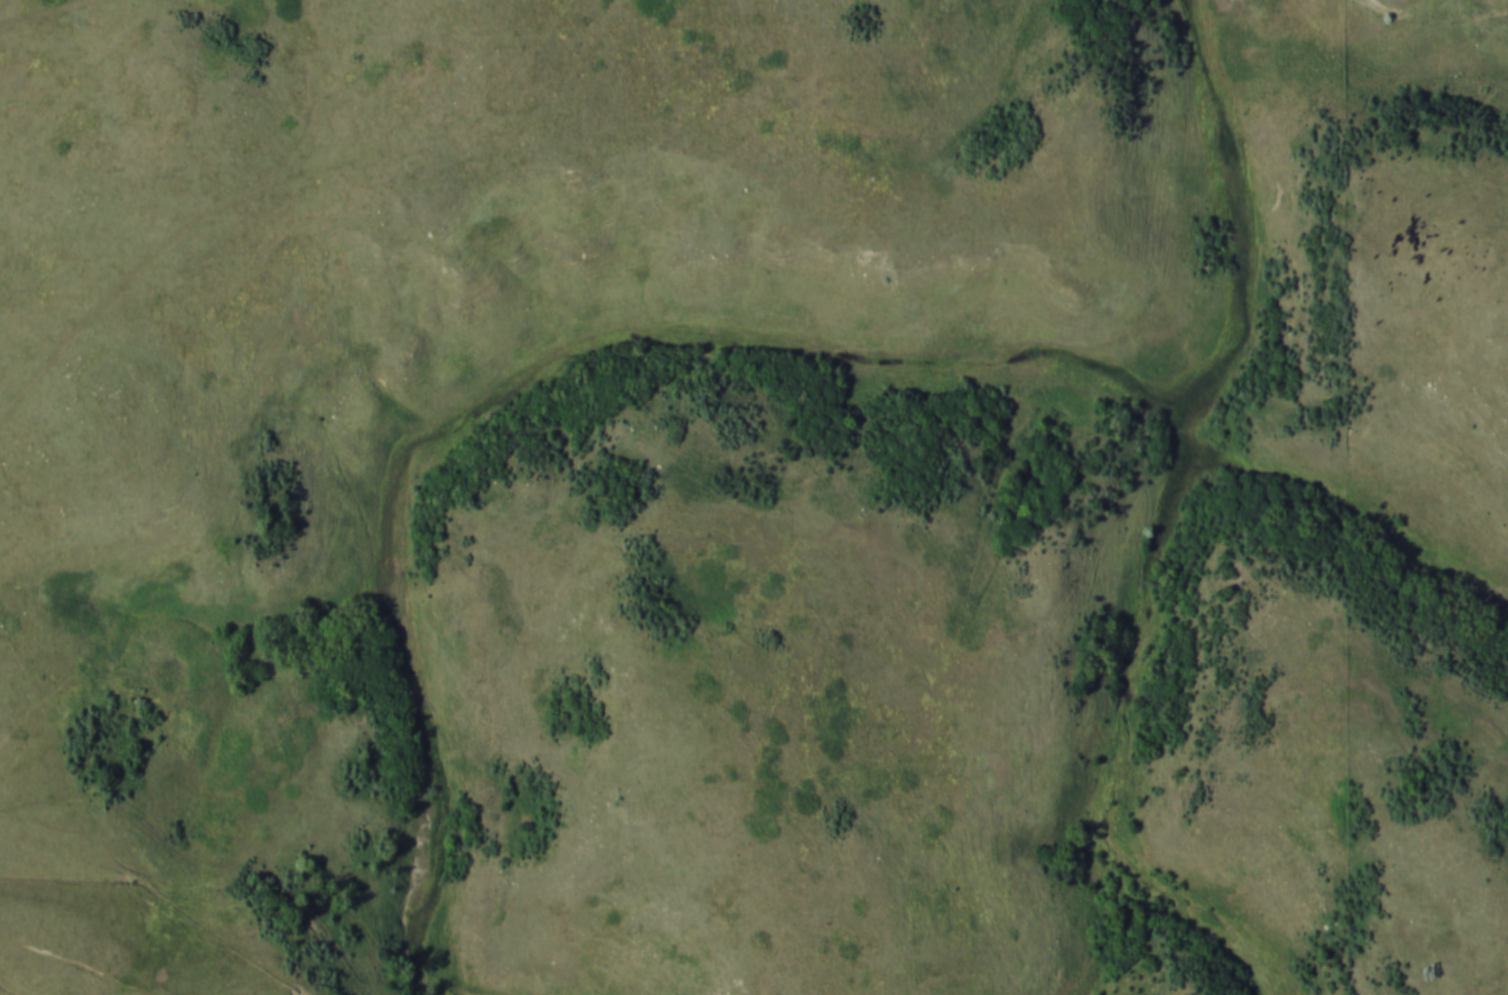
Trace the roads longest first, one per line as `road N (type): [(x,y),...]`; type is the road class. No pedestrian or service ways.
road 1 (track): [(1507,13),(1430,21),(1398,18),(1360,0)]

